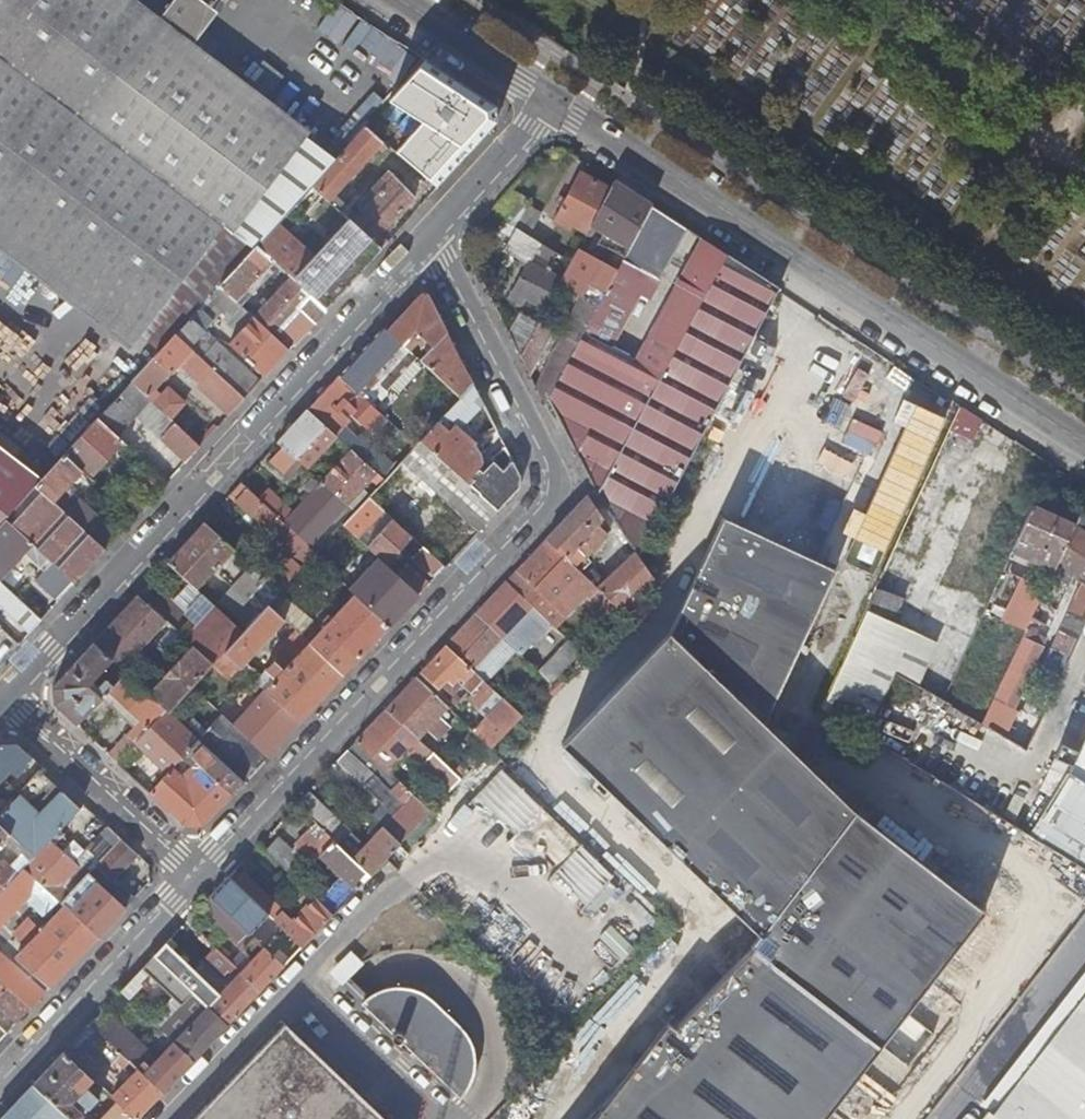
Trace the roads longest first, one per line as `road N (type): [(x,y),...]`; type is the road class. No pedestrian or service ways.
road 1 (residential): [(198,876),(551,498),(552,466),(436,237)]
road 2 (residential): [(1084,445),(552,100)]
road 3 (residential): [(436,237),(8,703)]
road 4 (residential): [(0,1087),(198,876)]
road 5 (residential): [(8,703),(198,876)]
road 6 (residential): [(552,100),(400,0)]
road 7 (residential): [(552,100),(436,237)]

